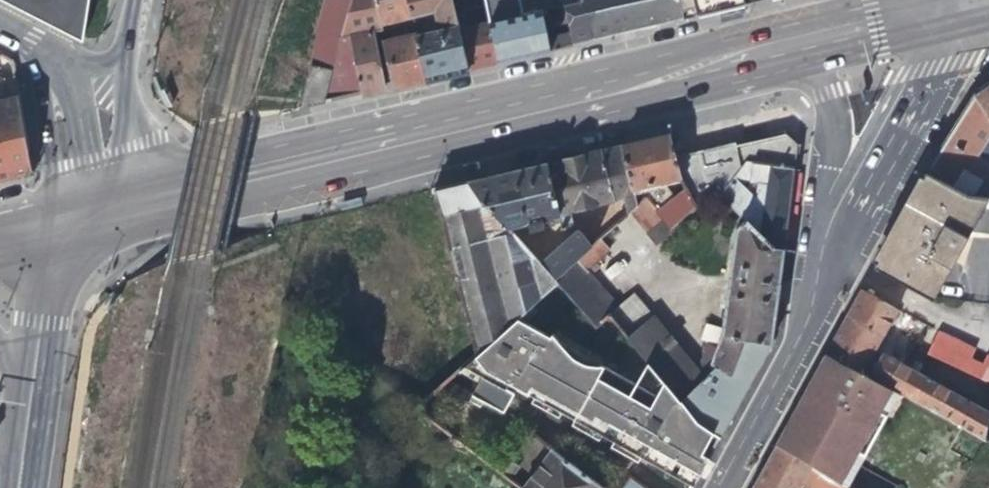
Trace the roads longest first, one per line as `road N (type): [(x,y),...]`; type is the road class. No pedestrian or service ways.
road 1 (primary): [(94,210),(771,49)]
road 2 (residential): [(814,297),(953,6)]
road 3 (residential): [(771,49),(825,95),(836,128),(814,297)]
road 4 (residential): [(716,487),(796,348),(814,297)]
road 5 (secondary): [(28,394),(59,267),(94,210)]
road 6 (primary): [(771,49),(953,6)]
road 7 (tertiary): [(94,210),(130,147),(126,41)]
road 8 (tertiary): [(69,73),(94,210)]

